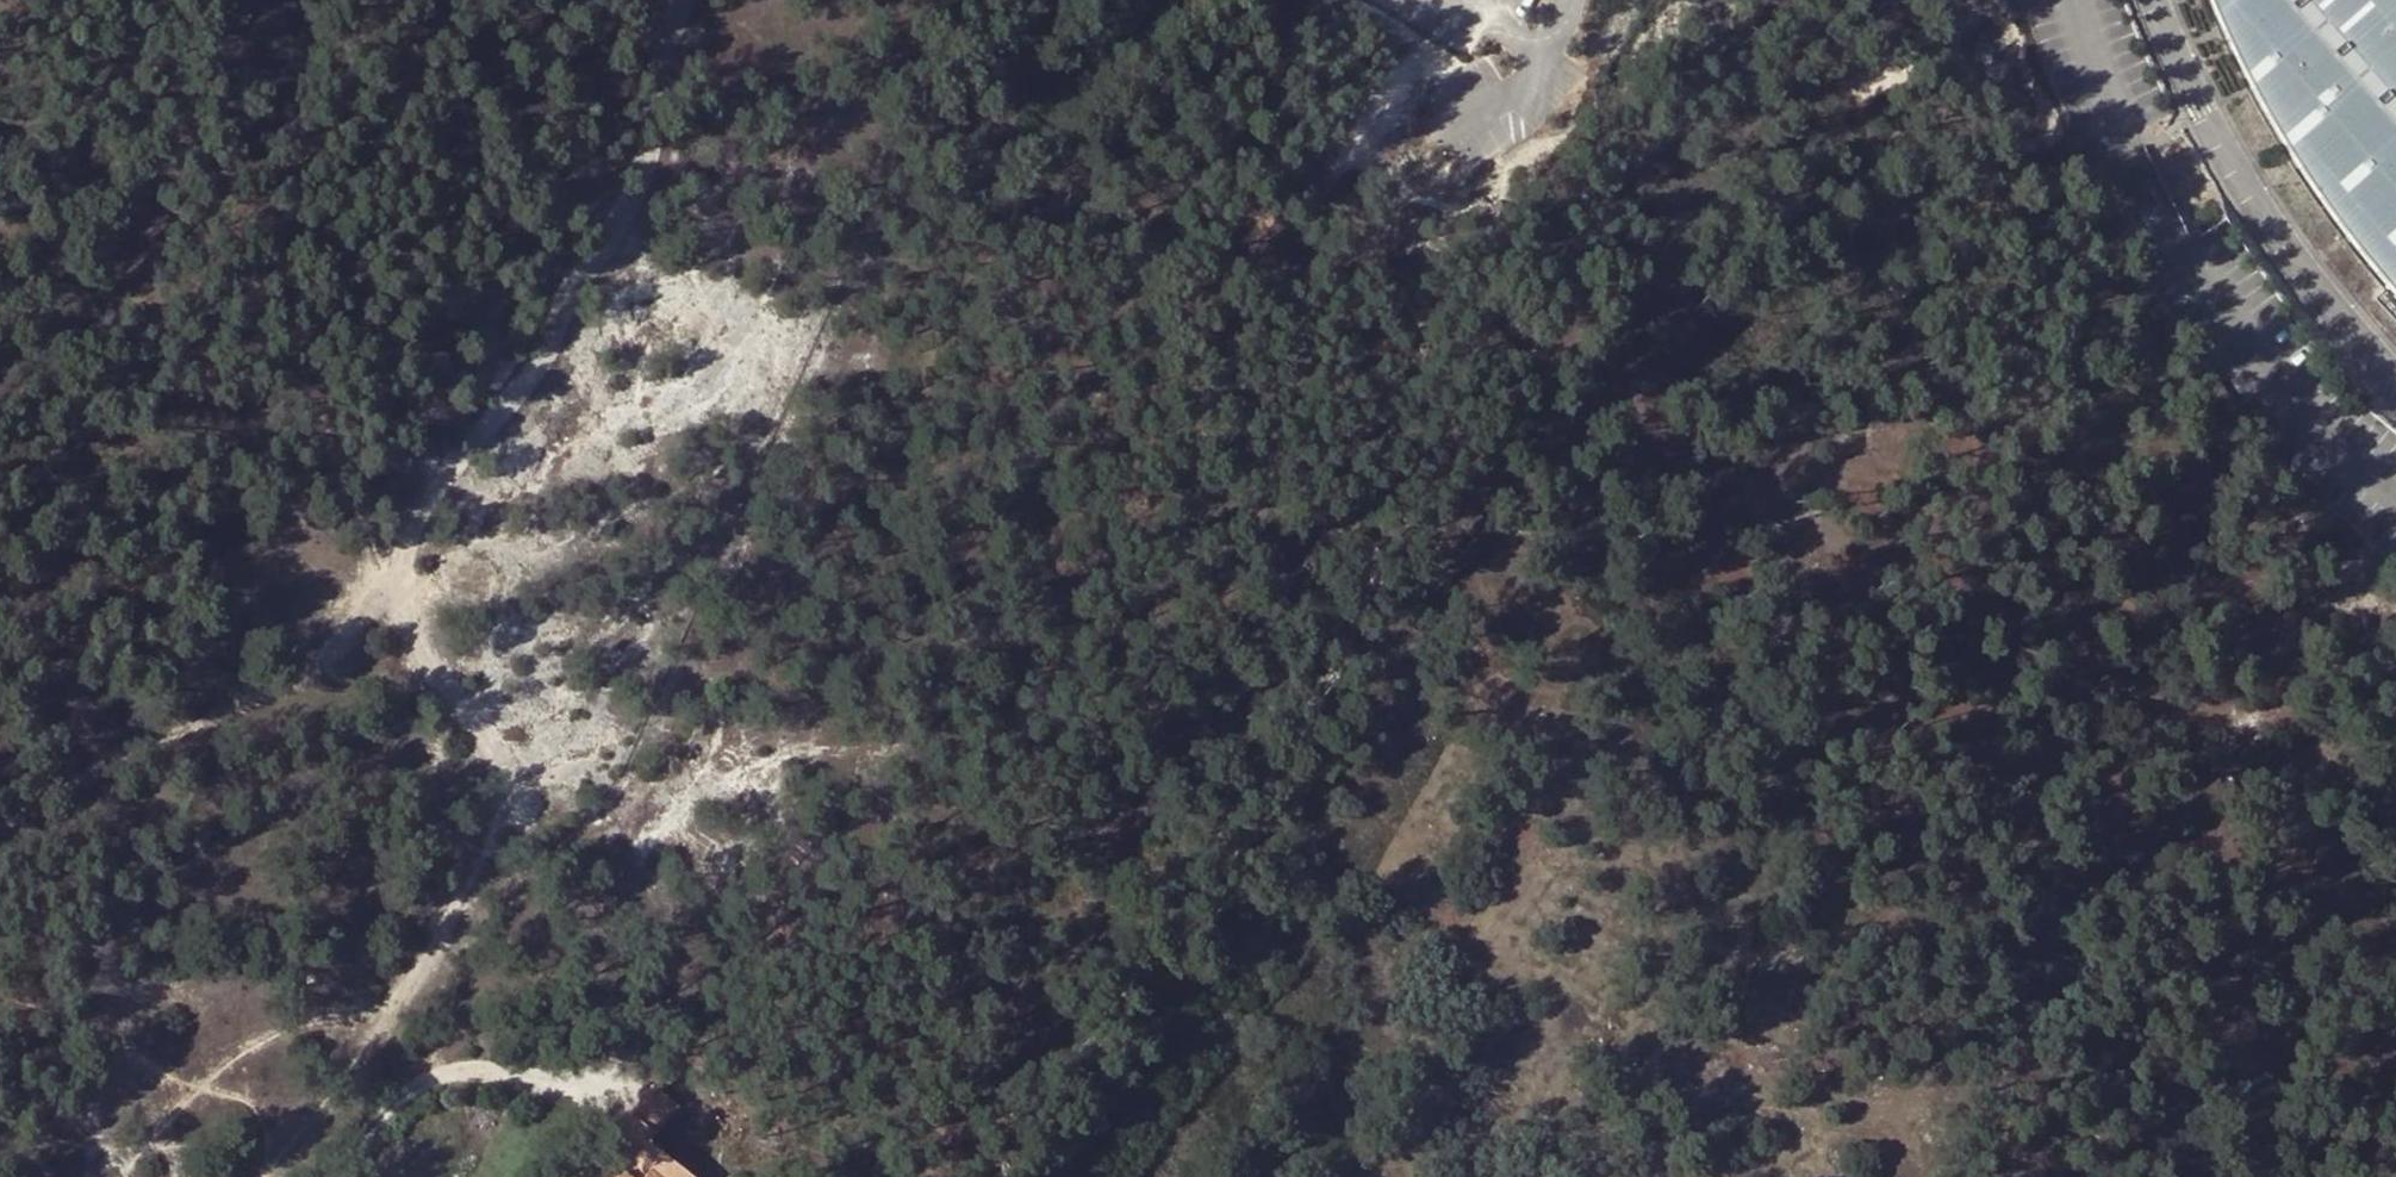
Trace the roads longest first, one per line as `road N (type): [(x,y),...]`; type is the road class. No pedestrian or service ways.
road 1 (track): [(681,0),(647,159),(612,236),(567,300),(555,340),(463,458),(386,587),(517,796),(499,855),(280,1176)]
road 2 (unclassified): [(2158,0),(2211,106),(2344,303),(2395,356)]

